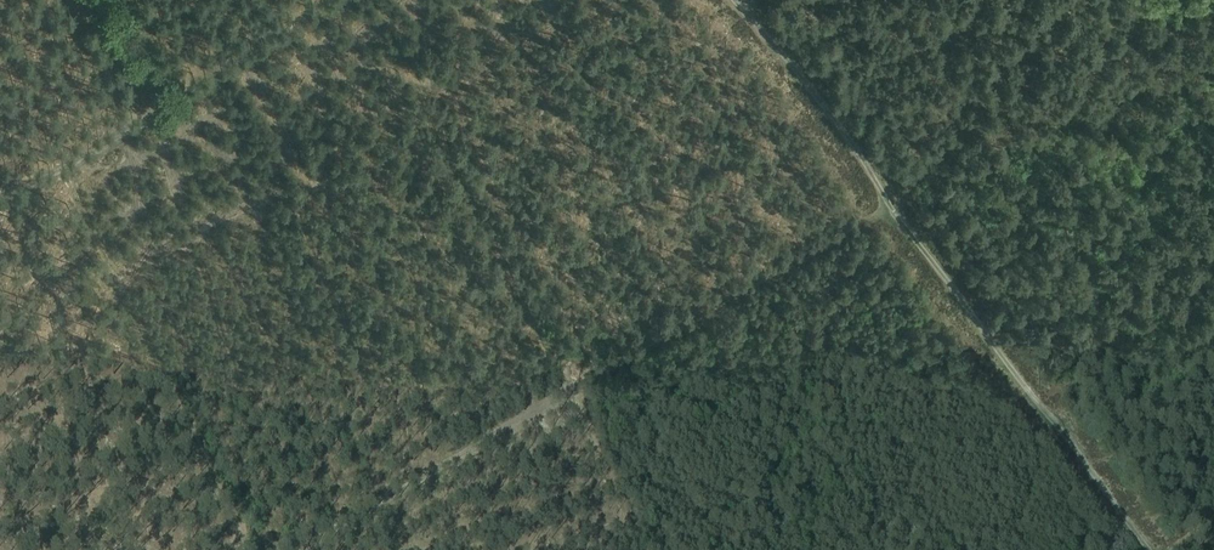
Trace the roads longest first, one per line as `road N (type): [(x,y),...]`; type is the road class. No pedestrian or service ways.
road 1 (track): [(248,549),(69,169),(340,0)]
road 2 (track): [(891,212),(278,549)]
road 3 (track): [(373,0),(486,210),(569,389)]
road 4 (track): [(891,212),(1151,549)]

